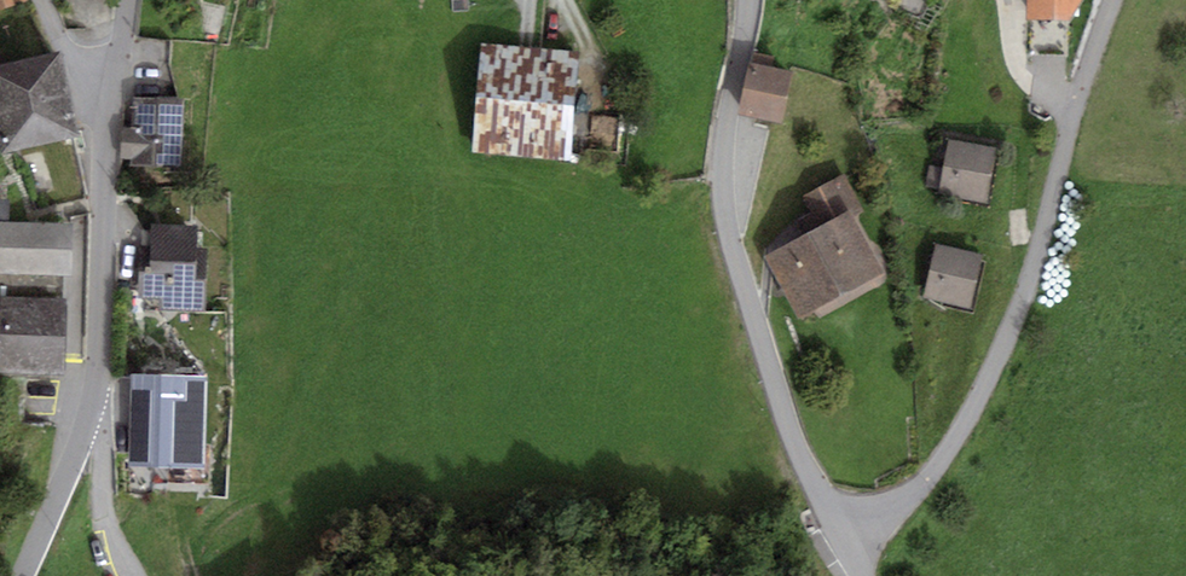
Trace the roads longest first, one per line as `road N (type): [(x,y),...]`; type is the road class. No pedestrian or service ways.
road 1 (residential): [(747,0),(725,150),(725,214),(763,360),(821,496),(842,523),(894,514),(932,480),(1019,312),(1114,0)]
road 2 (tertiary): [(90,106),(92,389),(21,575)]
road 3 (track): [(1005,0),(1014,63),(1072,119)]

